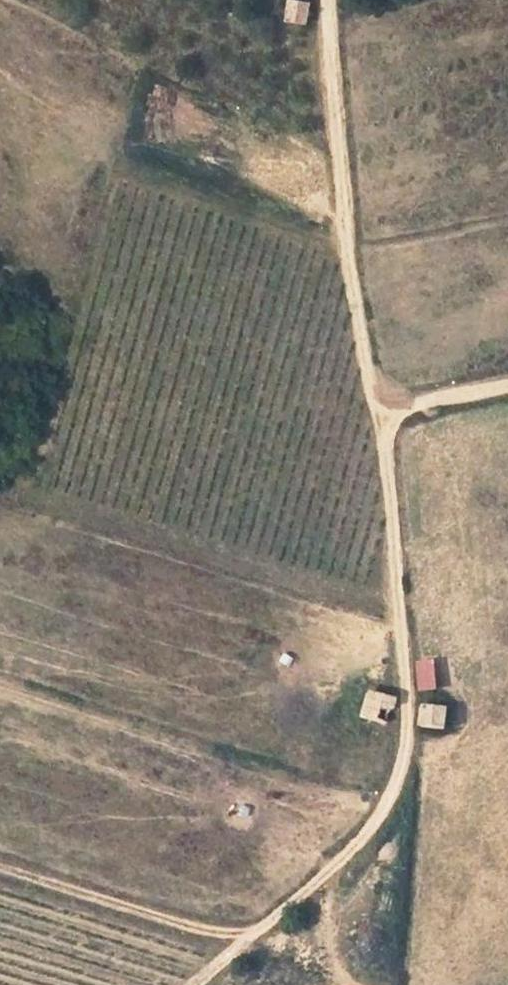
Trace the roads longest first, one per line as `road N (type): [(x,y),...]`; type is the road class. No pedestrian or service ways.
road 1 (track): [(191,984),(351,852),(397,784),(408,702),(377,416),(507,382)]
road 2 (track): [(377,416),(345,227),(325,0)]
road 3 (track): [(0,855),(220,931),(260,929)]

